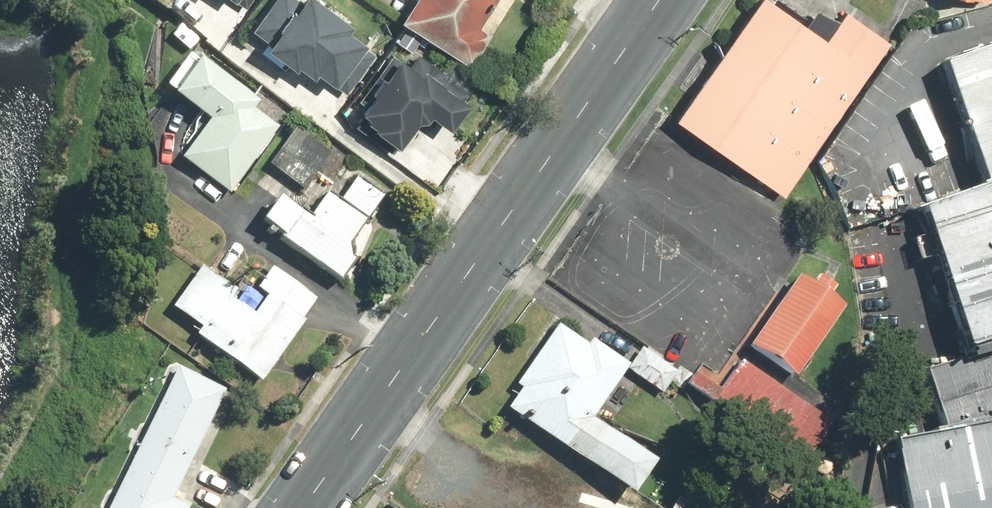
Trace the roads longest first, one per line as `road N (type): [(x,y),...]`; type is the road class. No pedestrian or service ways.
road 1 (tertiary): [(660,0),(304,507)]

